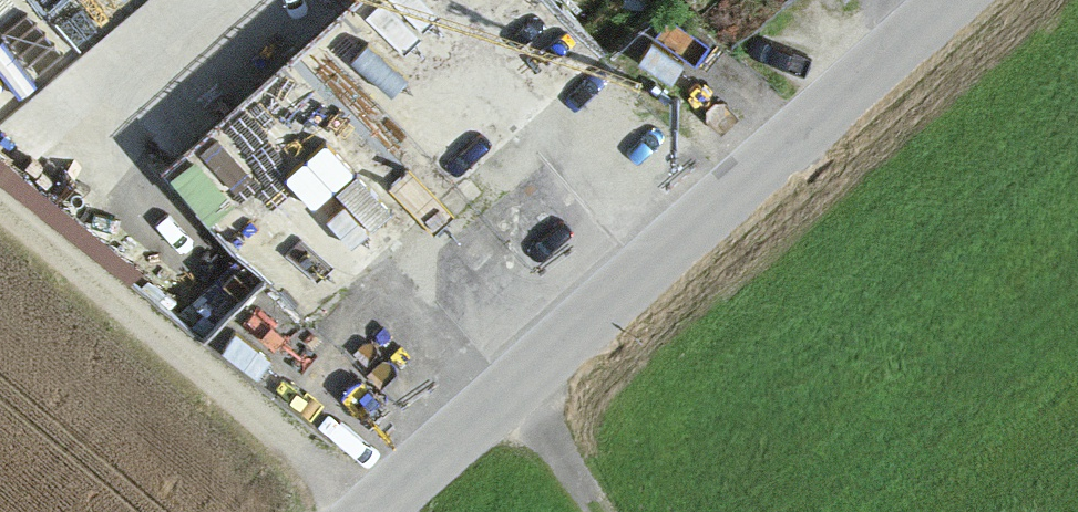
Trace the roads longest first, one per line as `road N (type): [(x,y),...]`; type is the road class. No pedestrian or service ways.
road 1 (unclassified): [(406,511),(979,0)]
road 2 (track): [(0,210),(367,511)]
road 3 (track): [(602,511),(539,393)]

